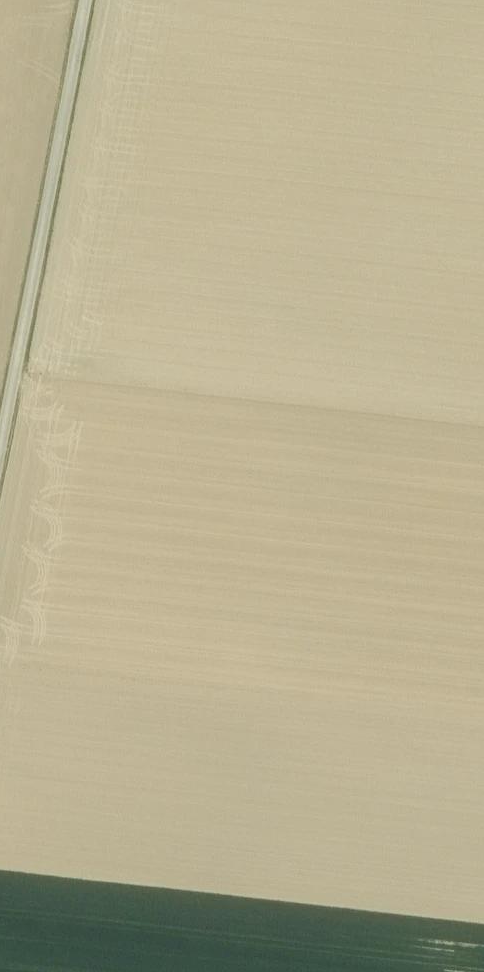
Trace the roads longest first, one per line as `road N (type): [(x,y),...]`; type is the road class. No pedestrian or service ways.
road 1 (track): [(0,446),(87,0)]

